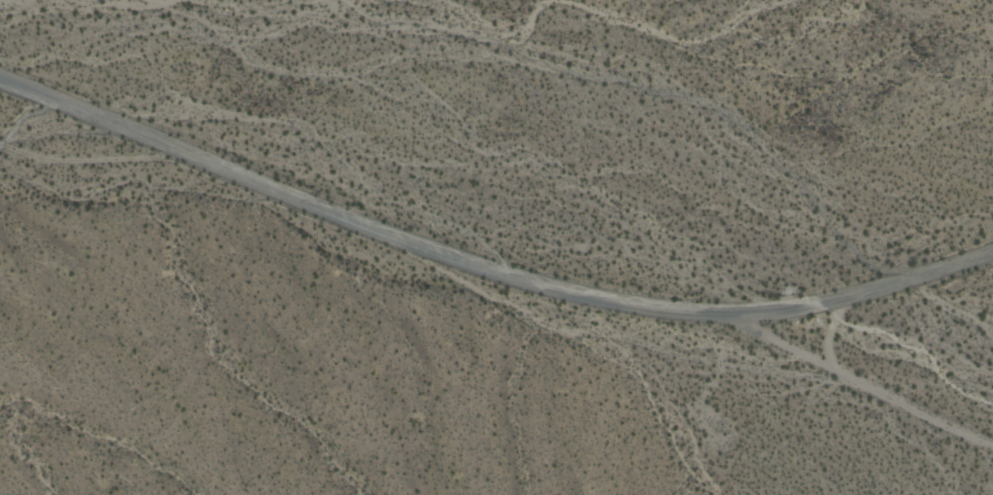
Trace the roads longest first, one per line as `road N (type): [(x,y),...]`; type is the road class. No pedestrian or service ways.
road 1 (residential): [(992,252),(861,293),(768,311),(547,289),(367,229),(0,81)]
road 2 (track): [(725,310),(992,445)]
road 3 (track): [(174,152),(41,154),(0,143)]

